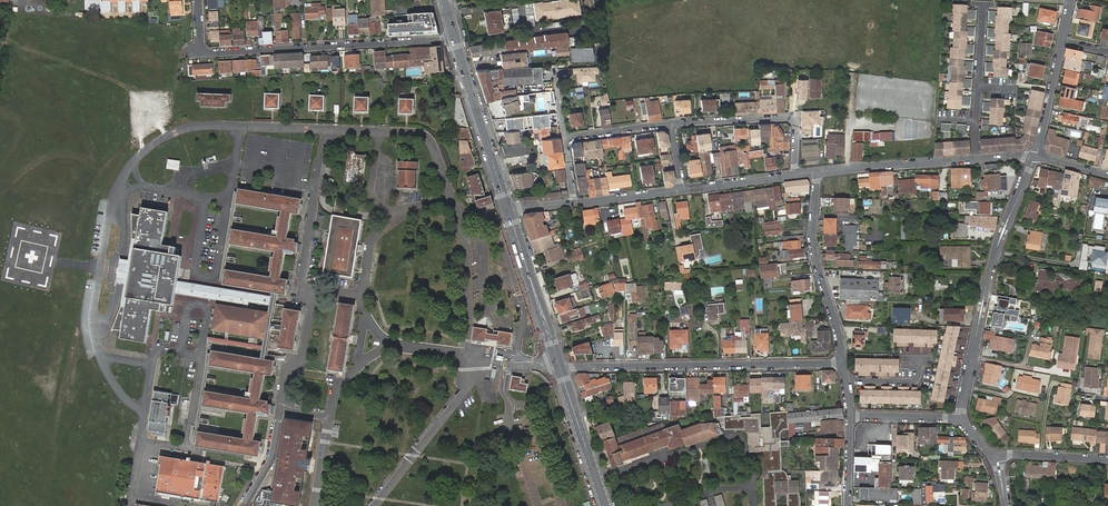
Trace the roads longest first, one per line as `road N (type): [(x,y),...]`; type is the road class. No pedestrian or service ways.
road 1 (residential): [(198,0),(201,50),(209,54),(454,38)]
road 2 (residential): [(560,367),(843,363)]
road 3 (residential): [(960,419),(987,282),(1035,158)]
road 4 (residential): [(816,172),(814,256),(843,363)]
road 5 (primary): [(454,38),(509,212)]
road 6 (residential): [(670,124),(792,119),(795,175)]
road 7 (residential): [(573,203),(572,137),(670,124)]
road 8 (primary): [(509,212),(560,367)]
road 9 (residential): [(816,172),(976,159)]
road 10 (residential): [(976,159),(983,6)]
road 11 (primary): [(560,367),(605,505)]

